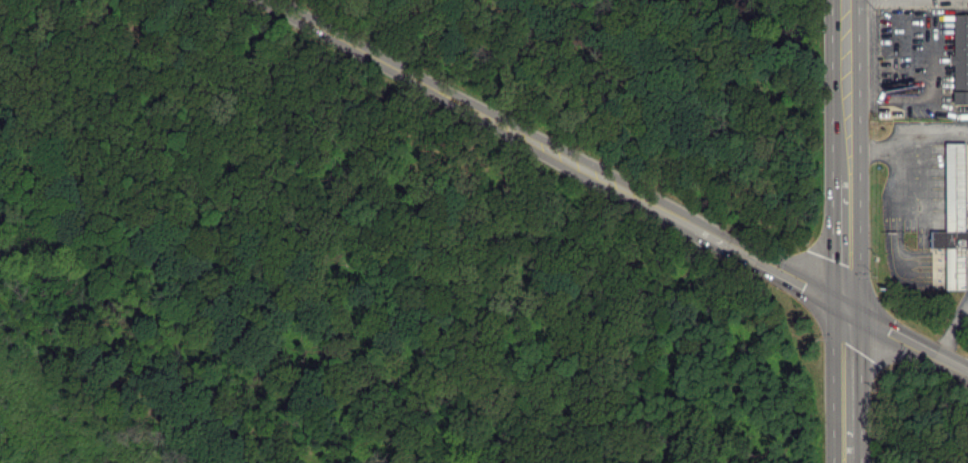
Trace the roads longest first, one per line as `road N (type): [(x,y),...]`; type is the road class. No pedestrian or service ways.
road 1 (tertiary): [(967,373),(273,0)]
road 2 (primary): [(847,180),(846,0)]
road 3 (primary): [(848,310),(847,180)]
road 4 (primary): [(849,434),(848,310)]

